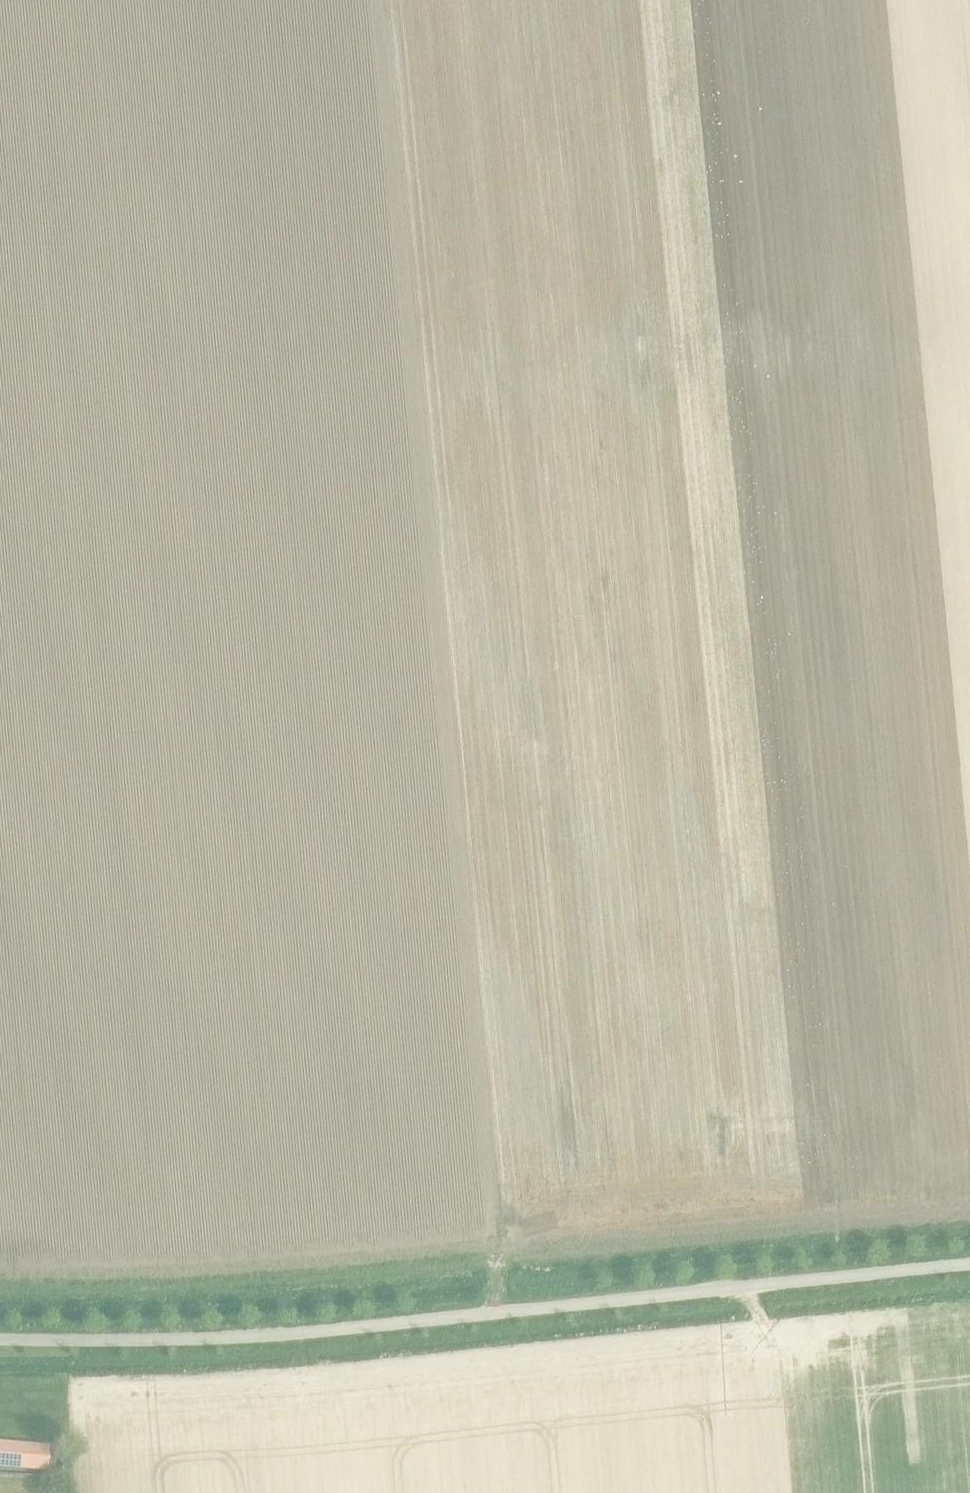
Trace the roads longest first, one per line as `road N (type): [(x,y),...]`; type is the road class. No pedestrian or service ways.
road 1 (unclassified): [(969,1262),(224,1341),(0,1339)]

